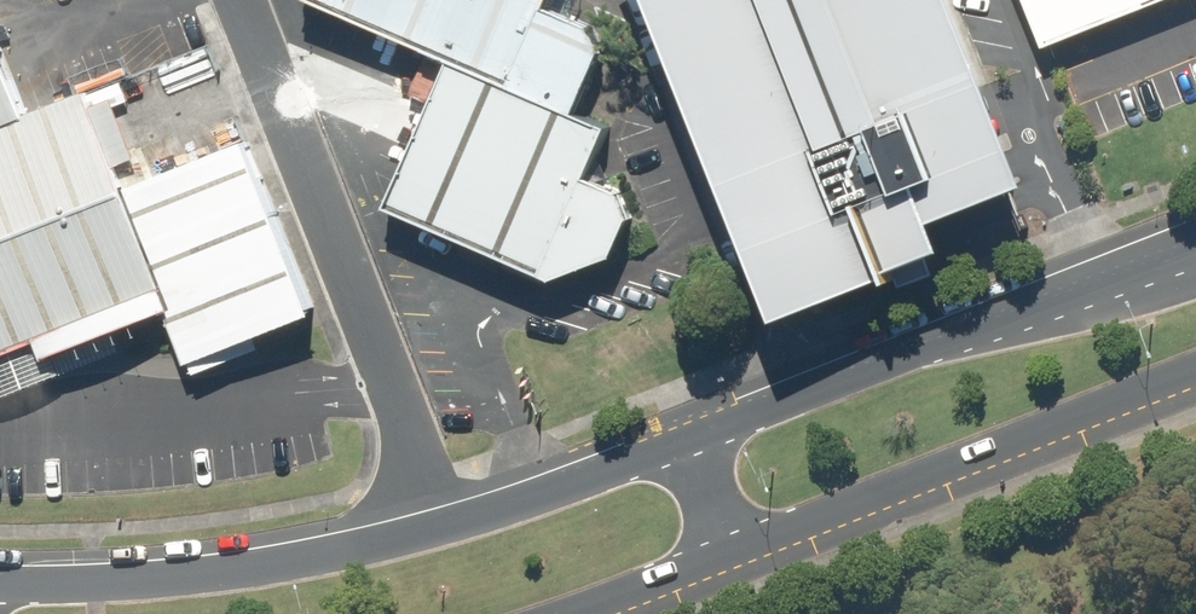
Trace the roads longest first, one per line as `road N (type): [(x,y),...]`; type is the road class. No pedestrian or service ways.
road 1 (secondary): [(0,582),(210,569),(453,521),(686,435)]
road 2 (secondary): [(686,435),(1195,240)]
road 3 (secondary): [(1195,372),(737,556)]
road 4 (secondary): [(737,556),(572,613)]
road 5 (secondary): [(686,435),(737,556)]

